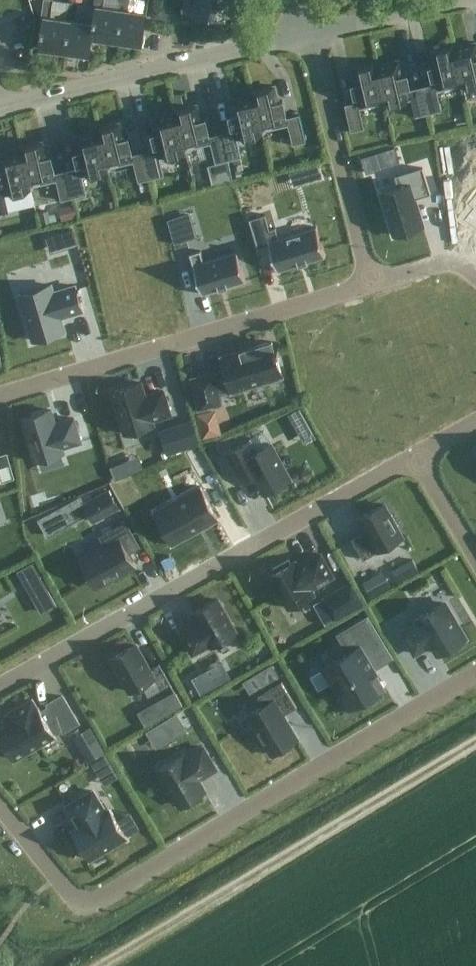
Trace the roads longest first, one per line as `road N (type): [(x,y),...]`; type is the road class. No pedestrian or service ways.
road 1 (residential): [(0,803),(55,874),(79,897),(91,897),(475,672)]
road 2 (residential): [(0,689),(417,462)]
road 3 (track): [(475,743),(99,965)]
road 4 (residential): [(370,288),(0,397)]
road 5 (unclassified): [(0,108),(309,36)]
road 6 (residential): [(370,288),(309,36)]
road 7 (unclassified): [(309,36),(464,0)]
road 8 (residential): [(475,567),(417,462)]

